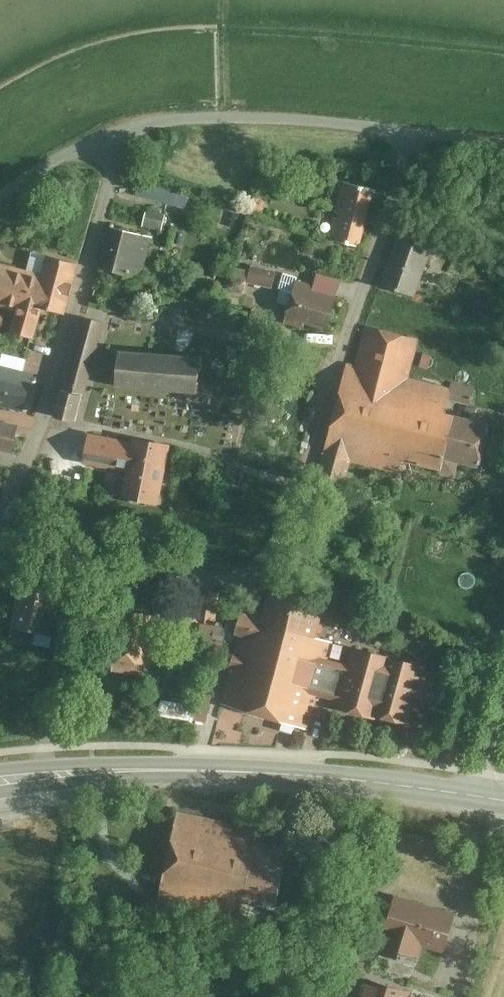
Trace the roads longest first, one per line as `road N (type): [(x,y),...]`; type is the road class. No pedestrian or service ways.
road 1 (residential): [(0,541),(52,552),(92,581),(133,587),(231,578),(279,561),(417,126)]
road 2 (tertiary): [(0,781),(247,772),(503,800)]
road 3 (residential): [(0,515),(43,423),(126,123)]
road 4 (residential): [(126,123),(230,115),(417,126)]
road 5 (residential): [(0,194),(75,143),(126,123)]

